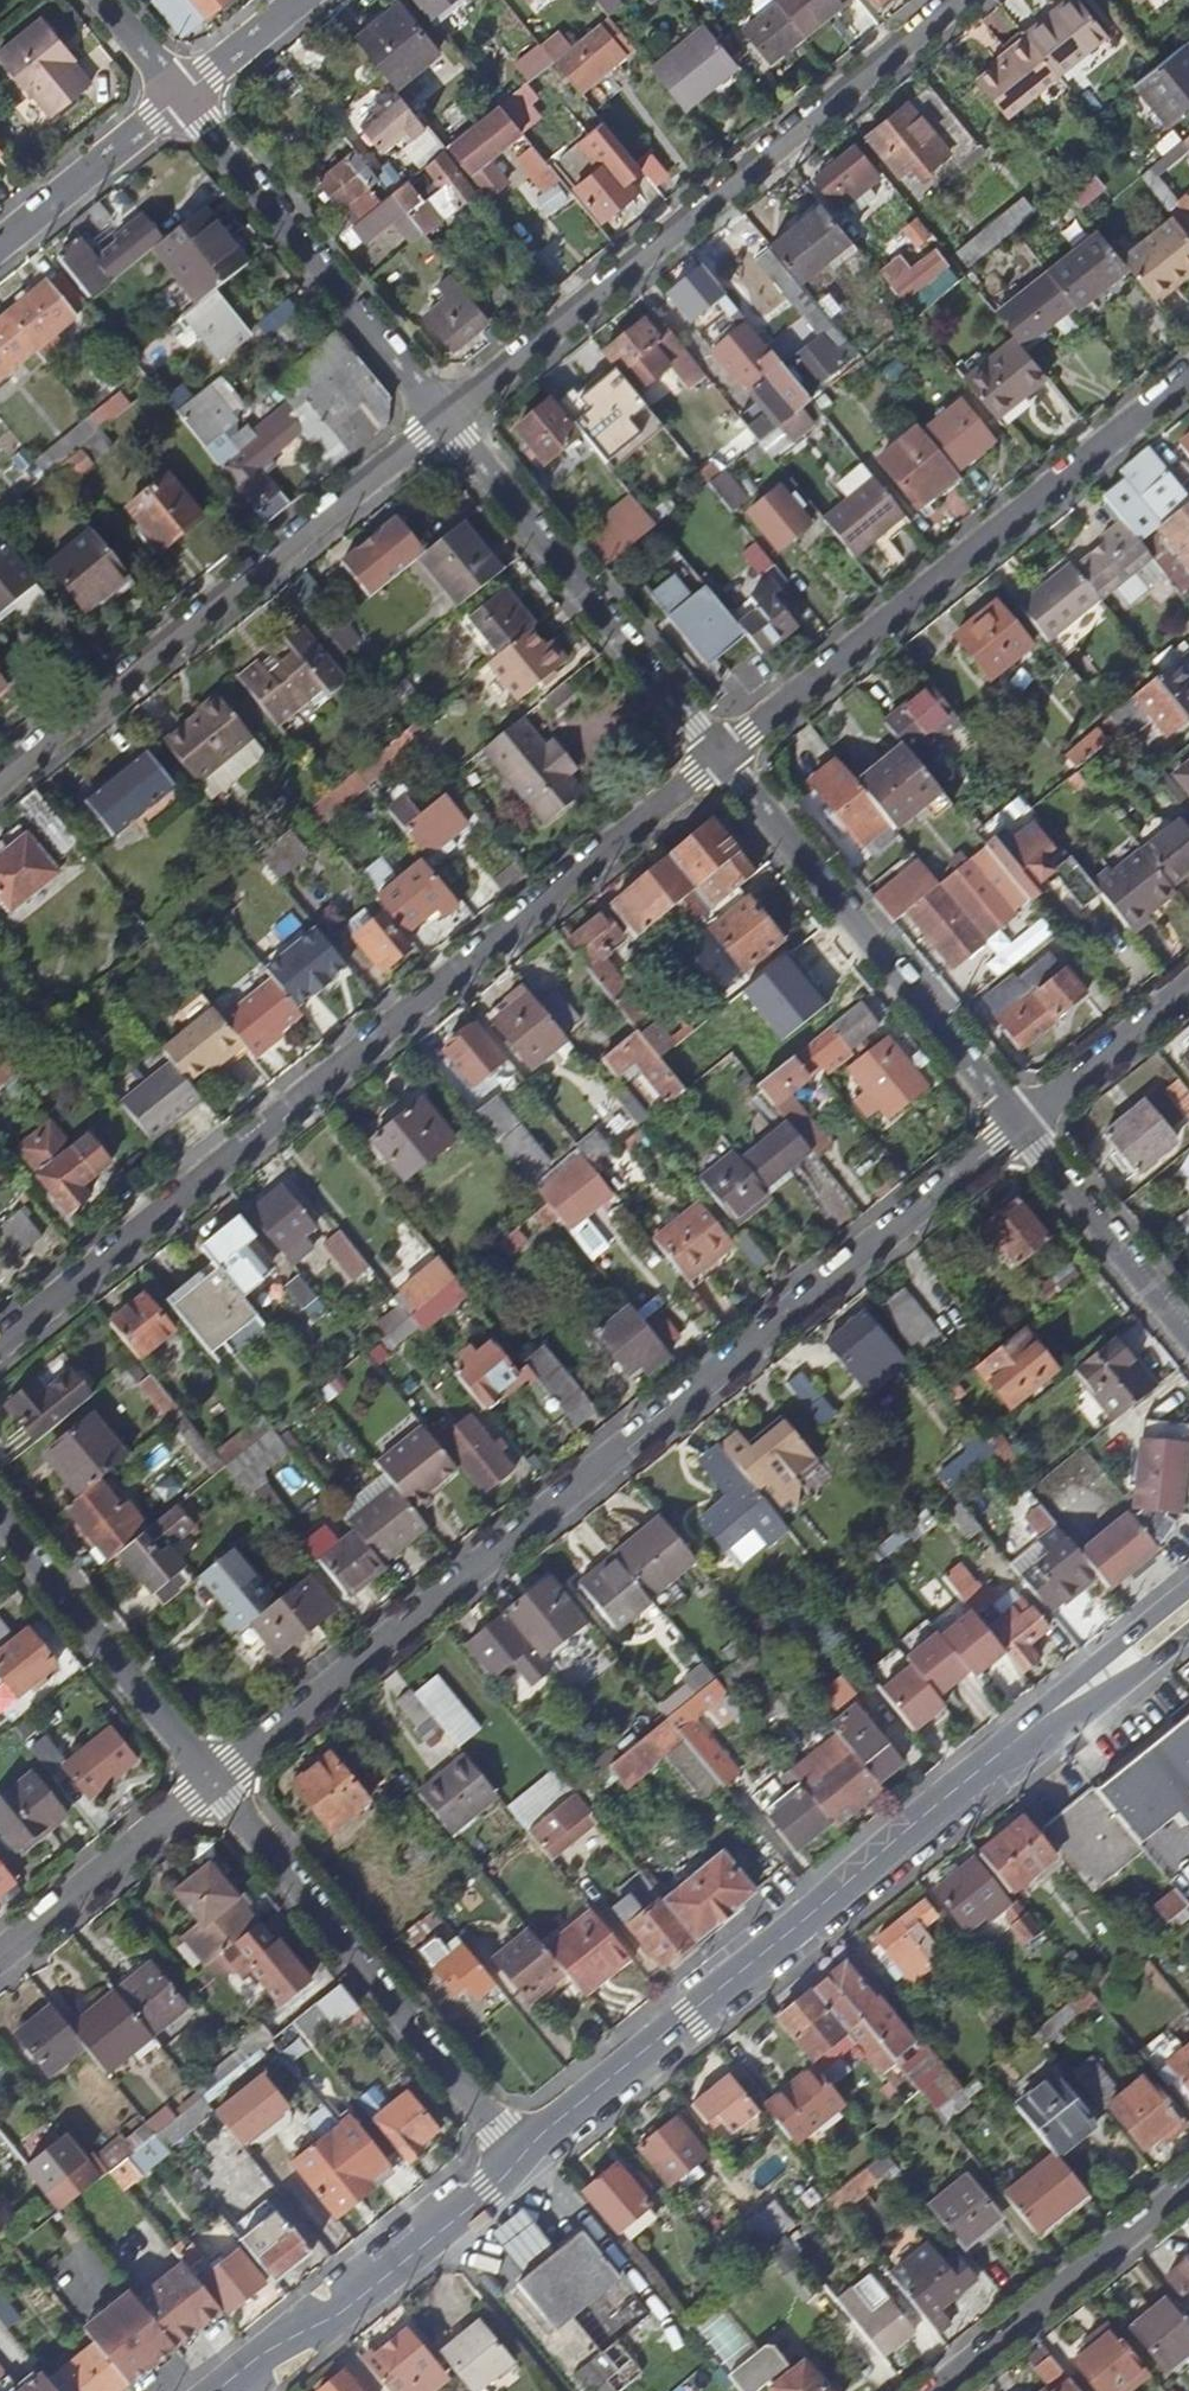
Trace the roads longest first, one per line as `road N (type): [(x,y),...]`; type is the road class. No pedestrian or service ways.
road 1 (residential): [(1016,1126),(211,1782)]
road 2 (residential): [(0,1346),(721,758)]
road 3 (residential): [(441,419),(959,0)]
road 4 (residential): [(721,758),(1188,381)]
road 5 (residential): [(0,779),(441,419)]
road 6 (secondary): [(520,2158),(920,1821)]
road 7 (residential): [(211,1782),(520,2158)]
road 8 (residential): [(721,758),(1016,1126)]
road 9 (residential): [(441,419),(721,758)]
road 10 (residential): [(180,94),(441,419)]
road 11 (secondary): [(216,2390),(259,2356),(347,2309),(520,2158)]
road 12 (secondary): [(1188,1589),(920,1821)]
road 13 (residential): [(0,1523),(211,1782)]
road 14 (secondary): [(920,1821),(1188,1632)]
road 15 (residential): [(1188,2185),(934,2390)]
road 16 (residential): [(1016,1126),(1188,1339)]
road 17 (residential): [(211,1782),(0,1954)]
road 18 (residential): [(0,242),(180,94)]
road 19 (residential): [(1188,992),(1016,1126)]
road 20 (residential): [(180,94),(296,0)]
road 21 (residential): [(104,0),(180,94)]

